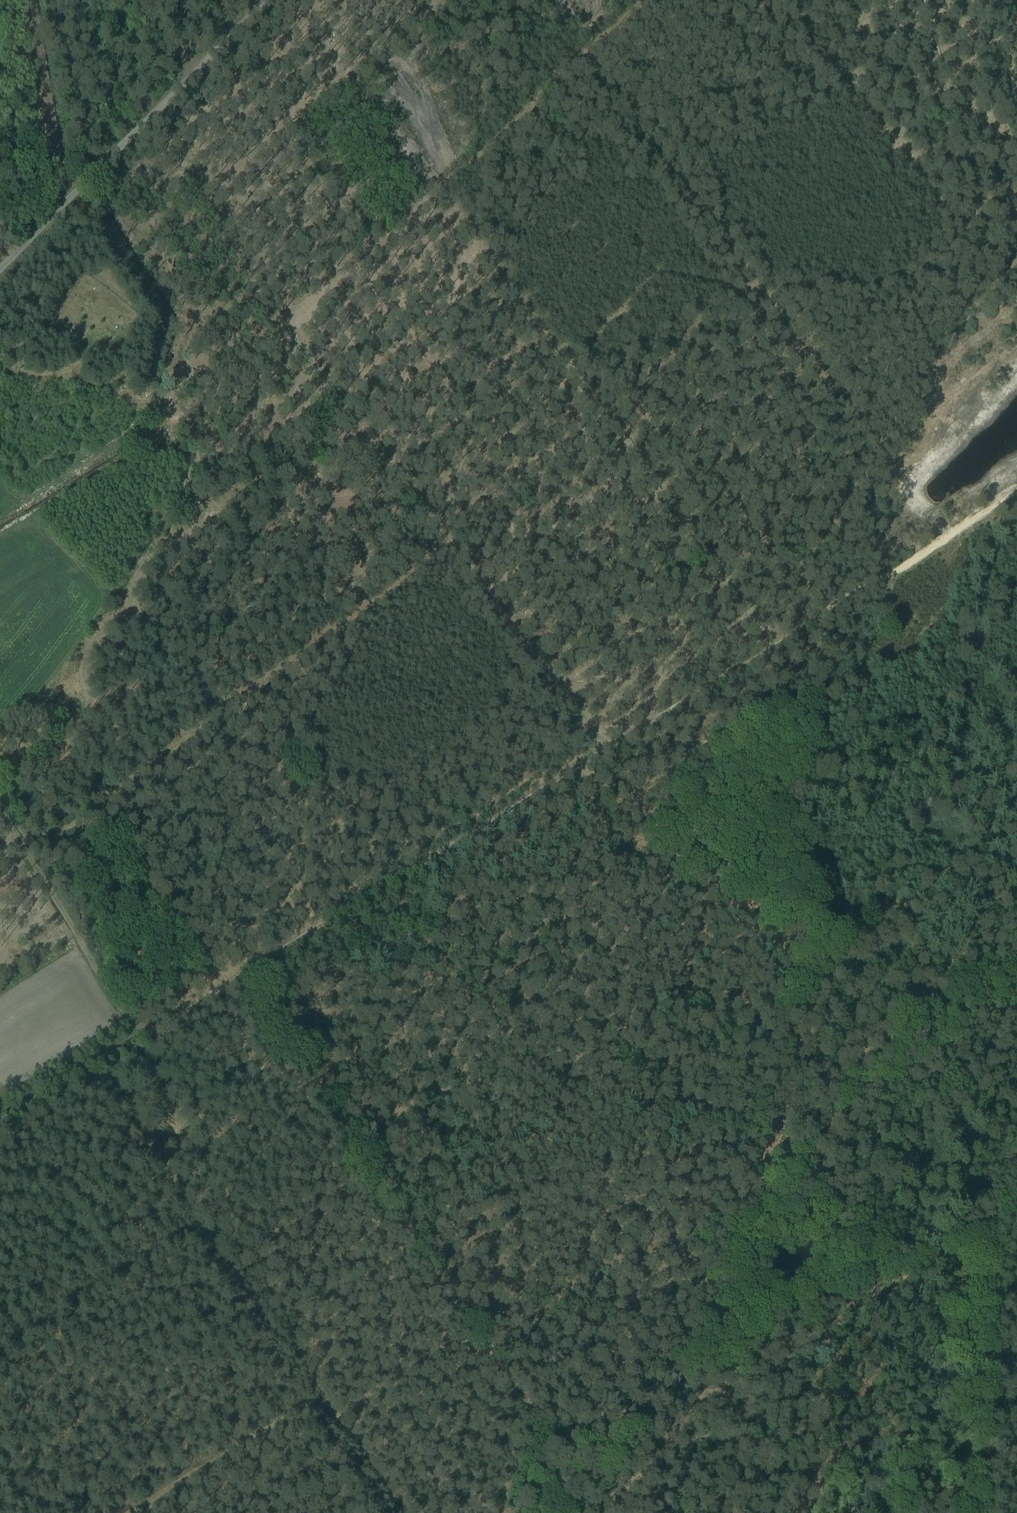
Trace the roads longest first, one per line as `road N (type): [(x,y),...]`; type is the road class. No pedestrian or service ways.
road 1 (track): [(583,1512),(219,985),(0,1121)]
road 2 (track): [(0,270),(267,0)]

